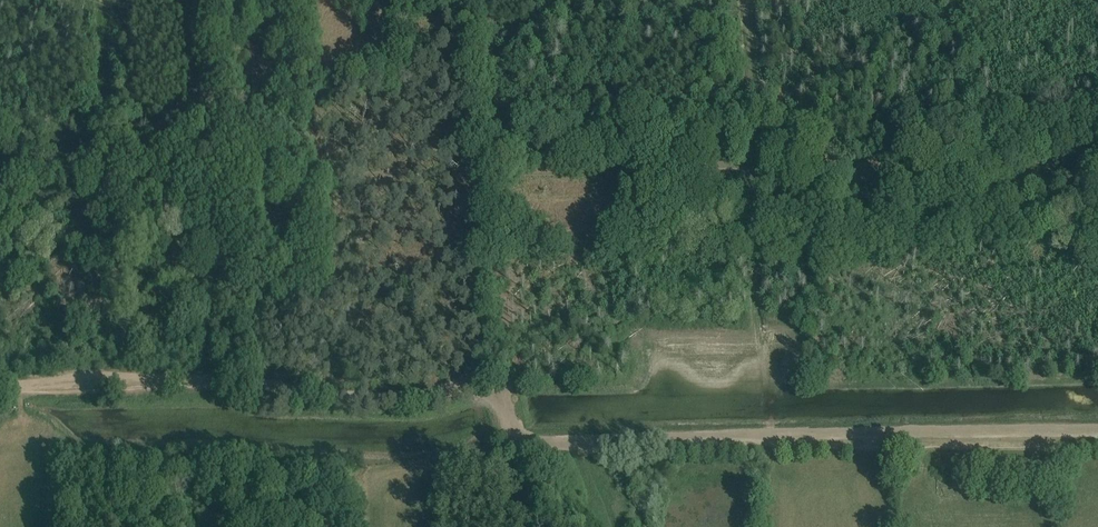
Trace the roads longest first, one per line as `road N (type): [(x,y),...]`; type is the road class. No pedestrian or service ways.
road 1 (track): [(1097,429),(528,440),(487,374),(408,393),(206,377),(0,390)]
road 2 (track): [(0,175),(1097,156)]

